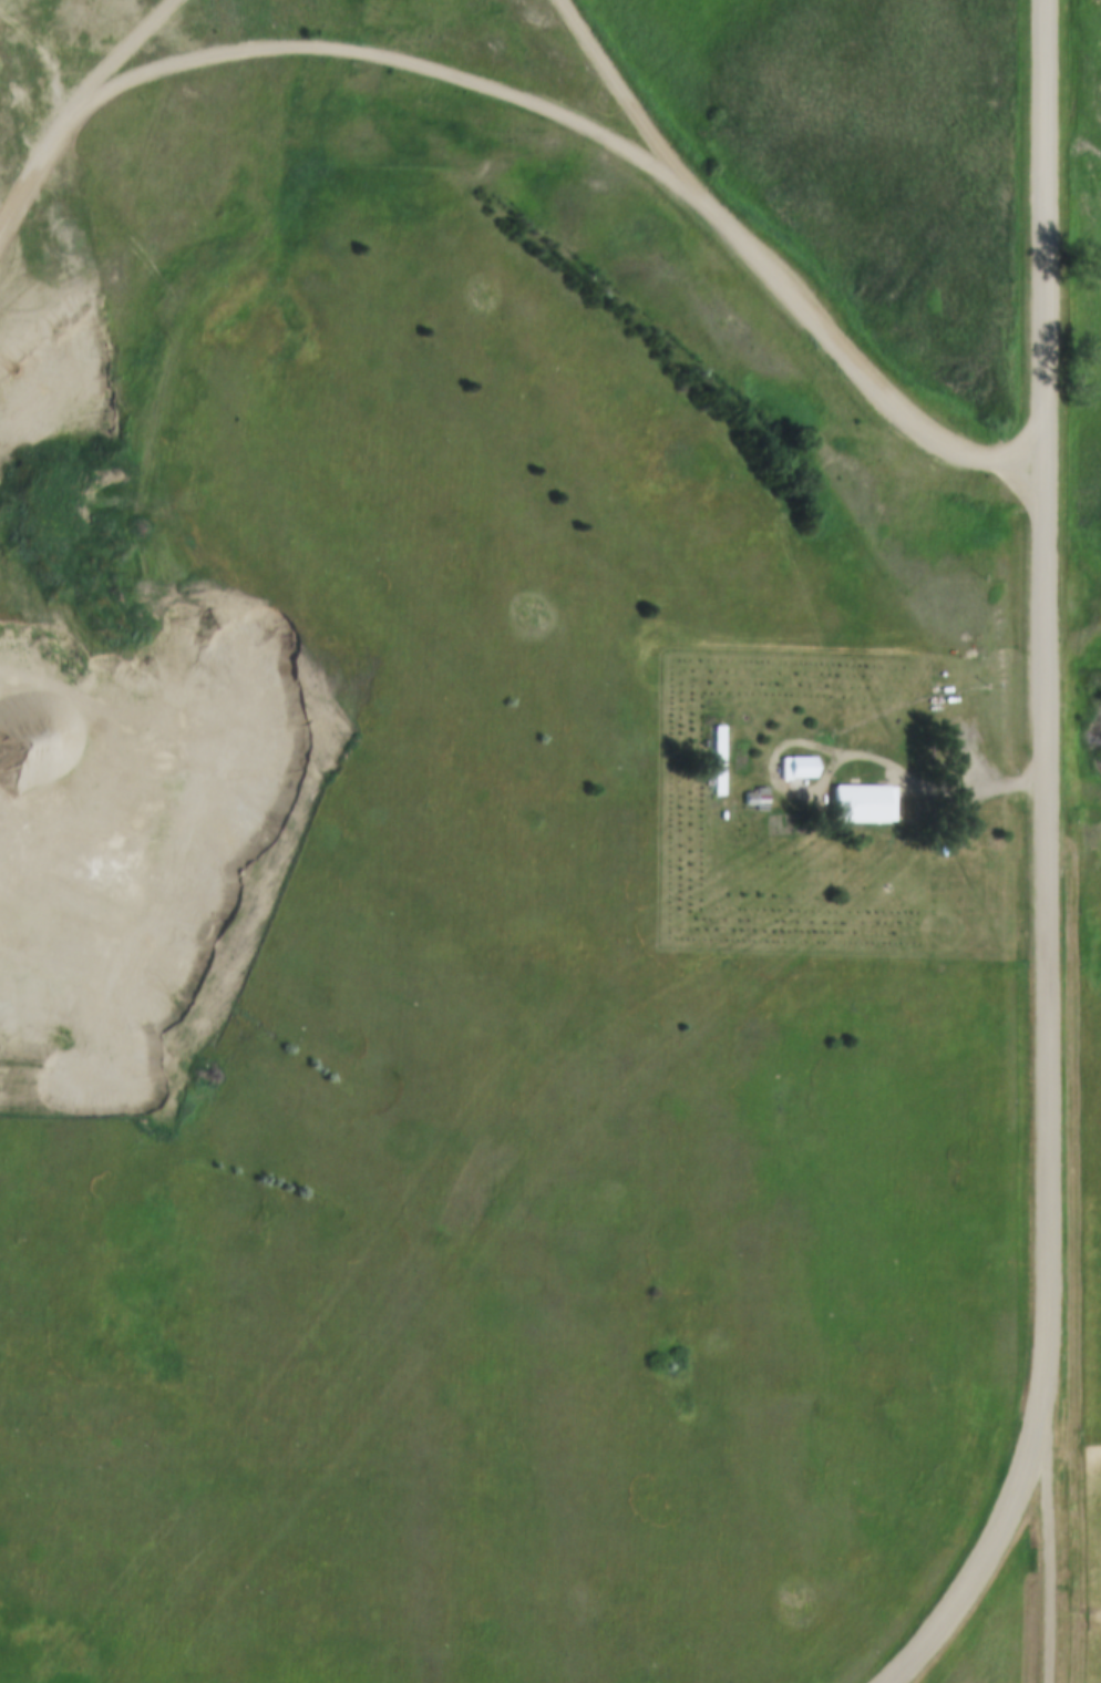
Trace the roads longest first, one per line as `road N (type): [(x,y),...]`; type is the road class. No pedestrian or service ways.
road 1 (residential): [(899,1682),(987,1570),(1042,1439),(1048,1398),(1048,0)]

